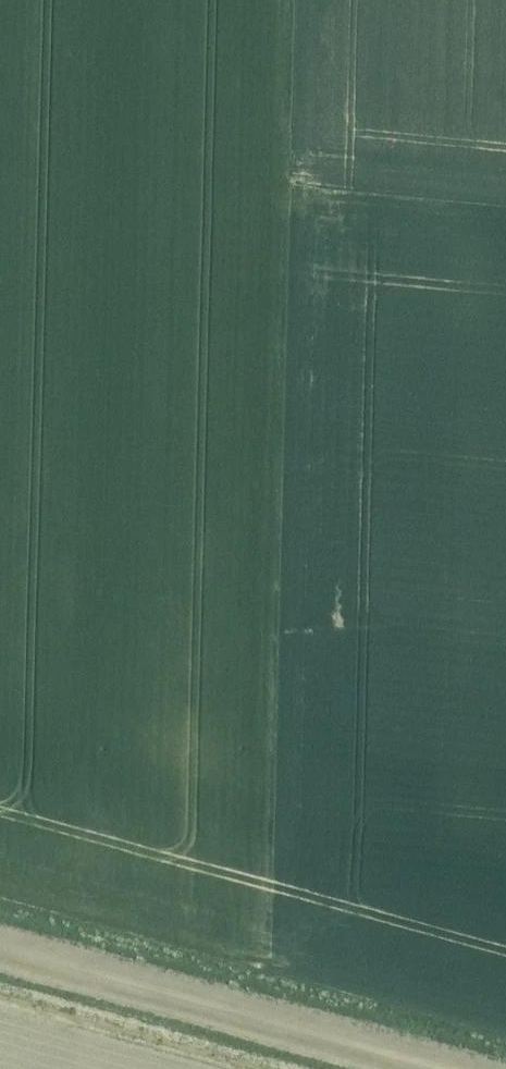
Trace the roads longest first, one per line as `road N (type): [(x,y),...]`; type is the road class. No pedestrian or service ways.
road 1 (track): [(440,1068),(0,945)]

